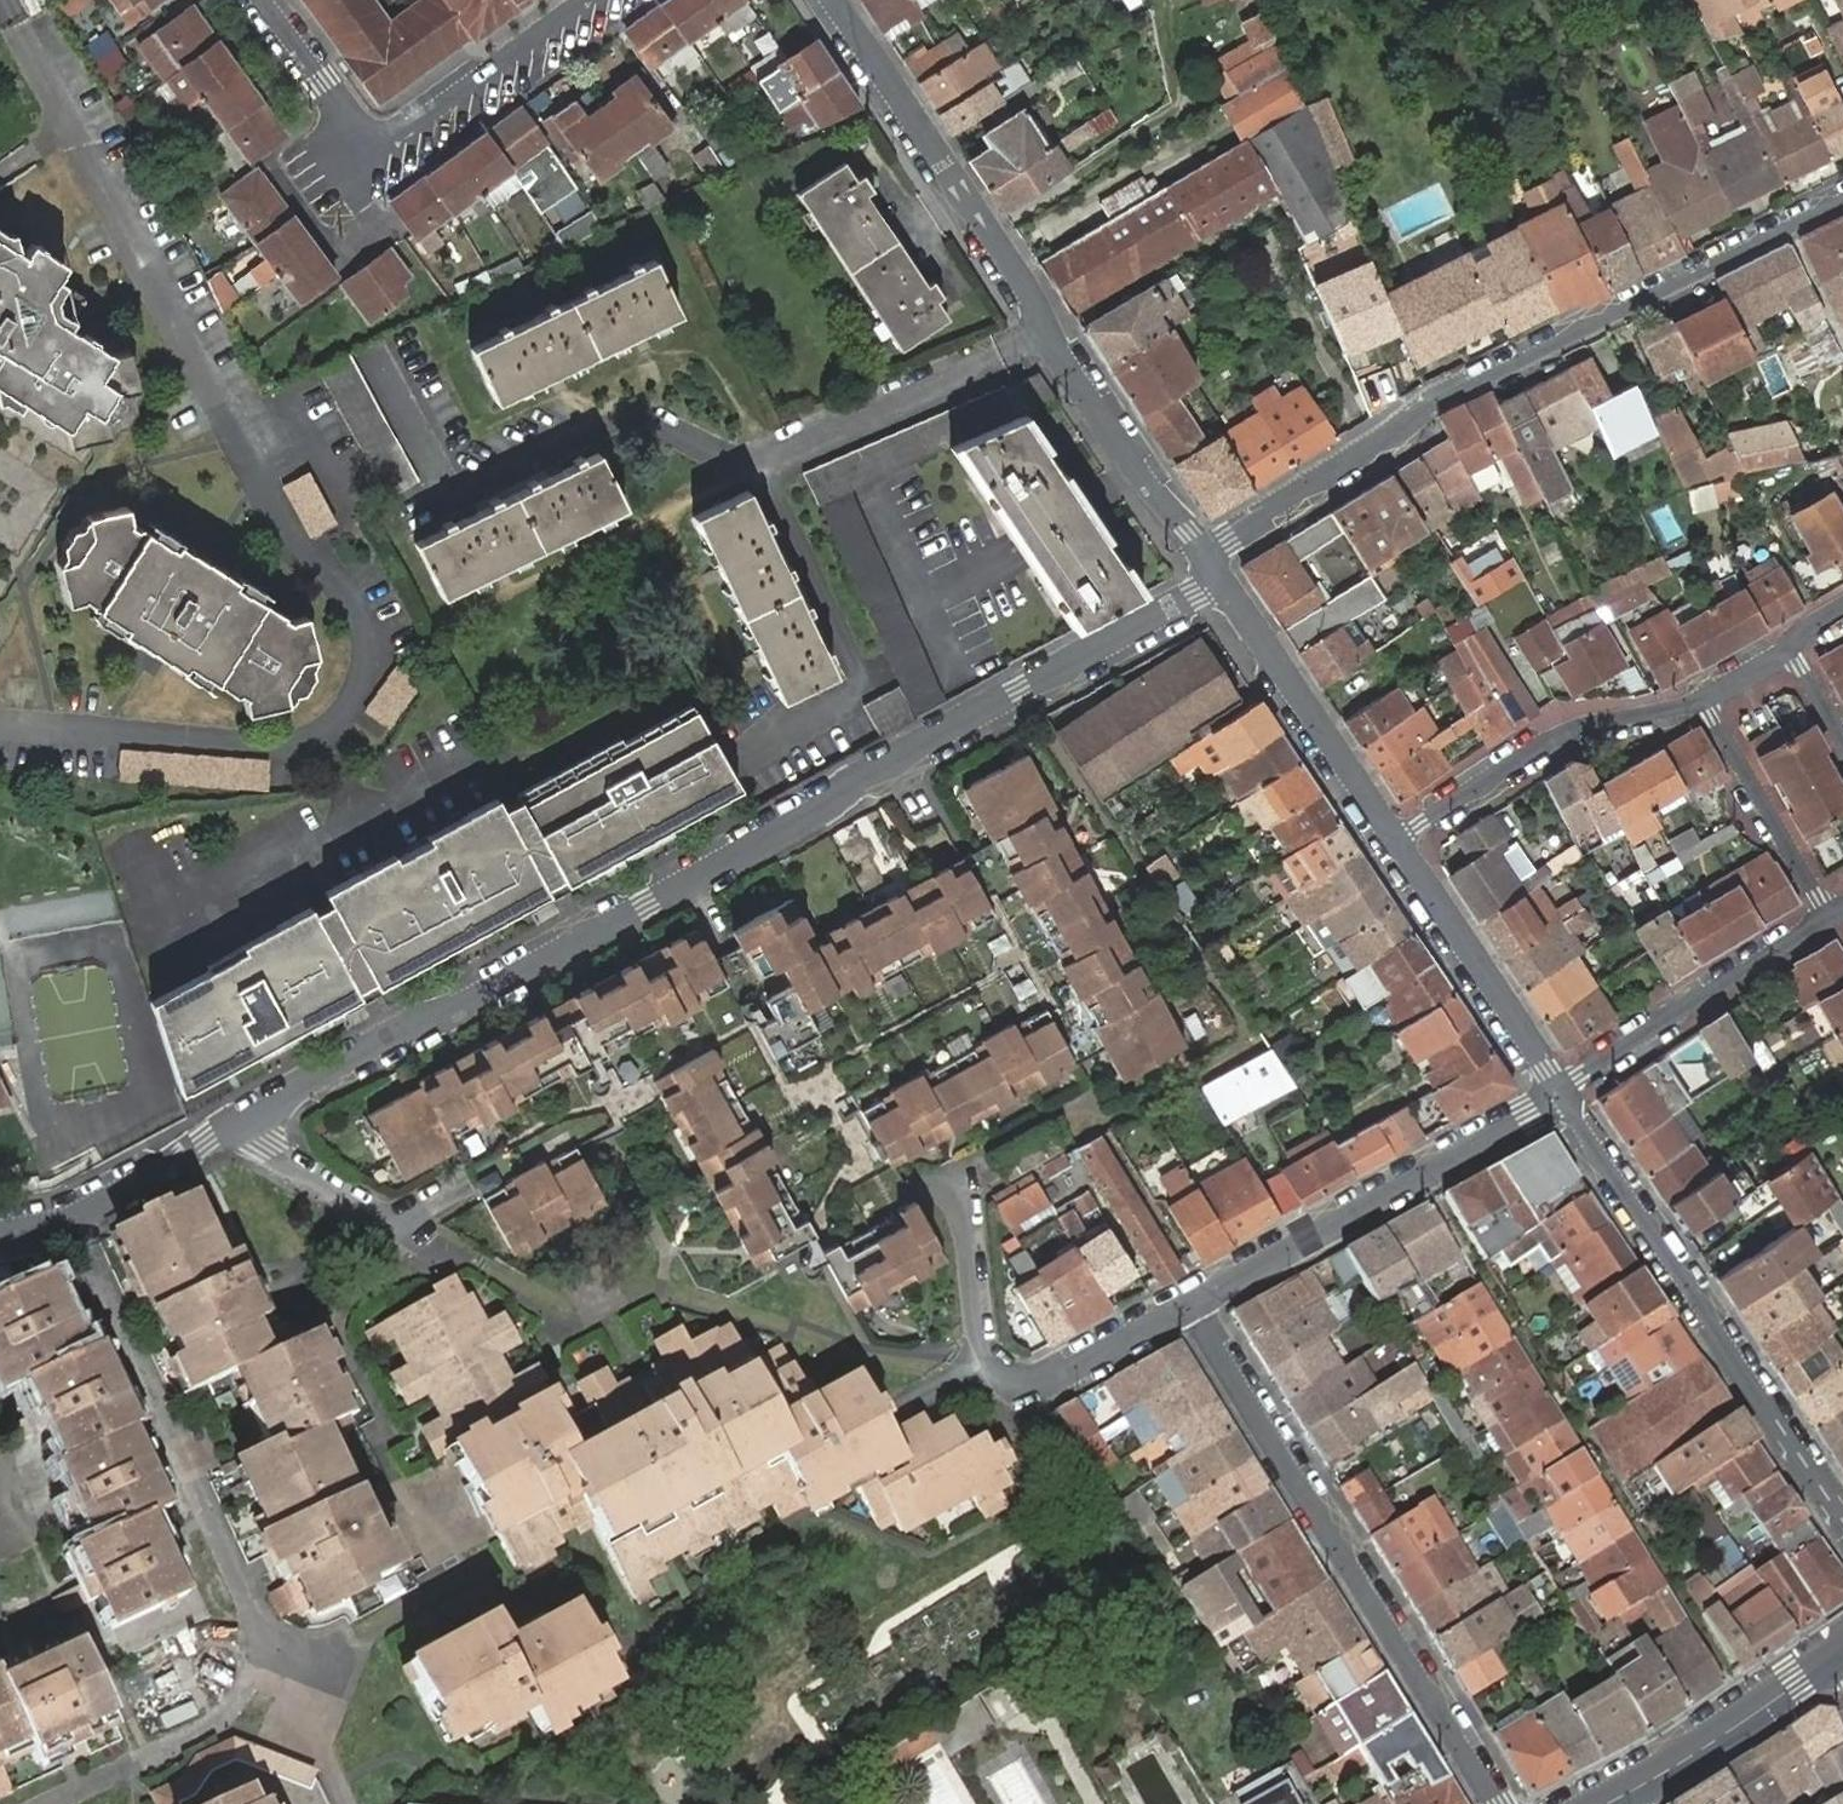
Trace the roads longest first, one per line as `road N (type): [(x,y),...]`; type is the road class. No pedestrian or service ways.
road 1 (residential): [(1220,578),(648,905),(240,1121)]
road 2 (residential): [(1204,551),(1379,443),(1433,393),(1842,197)]
road 3 (residential): [(834,0),(1140,475),(1204,551)]
road 4 (residential): [(1503,1803),(1190,1299)]
road 5 (residential): [(1561,1092),(1842,1516)]
road 6 (residential): [(583,0),(382,150),(263,0)]
road 7 (residential): [(1190,1299),(1561,1092)]
road 8 (residential): [(950,1177),(966,1217),(980,1335),(1002,1370),(1040,1378),(1060,1372),(1190,1299)]
road 9 (residential): [(571,1325),(365,1209),(240,1121)]
road 10 (residential): [(1703,702),(1601,720),(1555,738),(1397,840)]
road 11 (residential): [(1561,1092),(1827,919)]
road 12 (residential): [(1220,578),(1397,840)]
road 13 (residential): [(1397,840),(1561,1092)]
road 14 (residential): [(240,1121),(164,1175),(72,1222),(0,1233)]
road 15 (residential): [(1703,702),(1827,919)]
road 16 (primary): [(1842,1650),(1635,1789)]
road 17 (residential): [(814,1073),(853,1149),(874,1173),(950,1177)]
road 18 (residential): [(950,1177),(986,1148),(1086,1096)]

